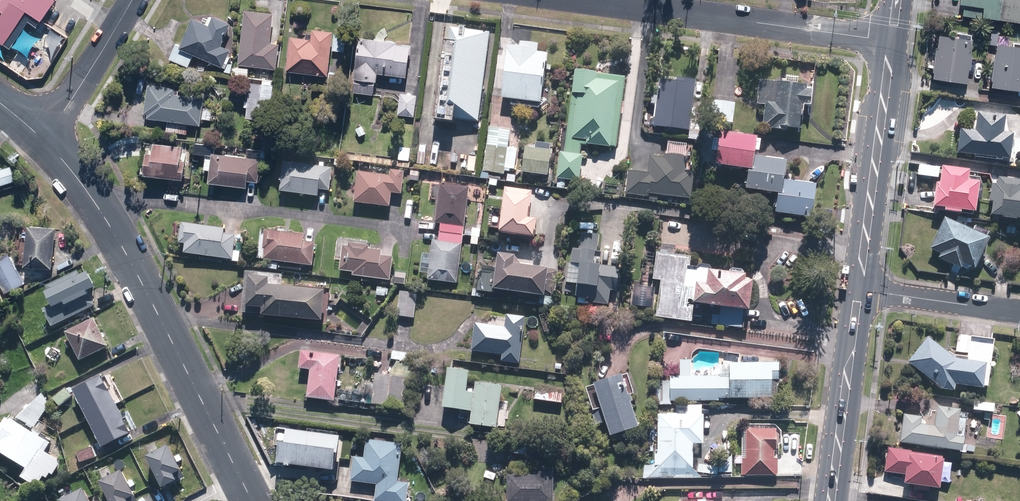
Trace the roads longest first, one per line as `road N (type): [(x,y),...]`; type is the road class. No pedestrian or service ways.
road 1 (residential): [(44,141),(116,237),(251,500)]
road 2 (residential): [(582,0),(888,40)]
road 3 (secondary): [(888,40),(859,290)]
road 4 (secondary): [(859,290),(831,500)]
road 5 (residential): [(44,141),(132,0)]
road 6 (residential): [(1019,312),(859,290)]

